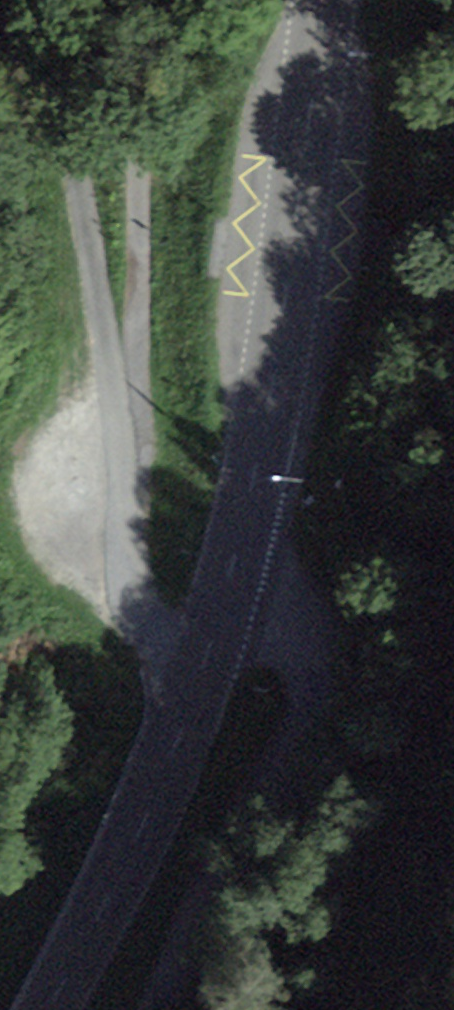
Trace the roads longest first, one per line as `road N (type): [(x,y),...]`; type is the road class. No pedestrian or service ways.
road 1 (unclassified): [(208,648),(167,633),(147,611),(123,552),(124,407),(42,0)]
road 2 (secondary): [(327,0),(257,477),(208,648)]
road 3 (residential): [(164,1009),(291,710),(288,680),(264,660),(208,648)]
road 4 (track): [(124,407),(138,302),(137,0)]
road 5 (secondary): [(208,648),(119,886),(51,1009)]

